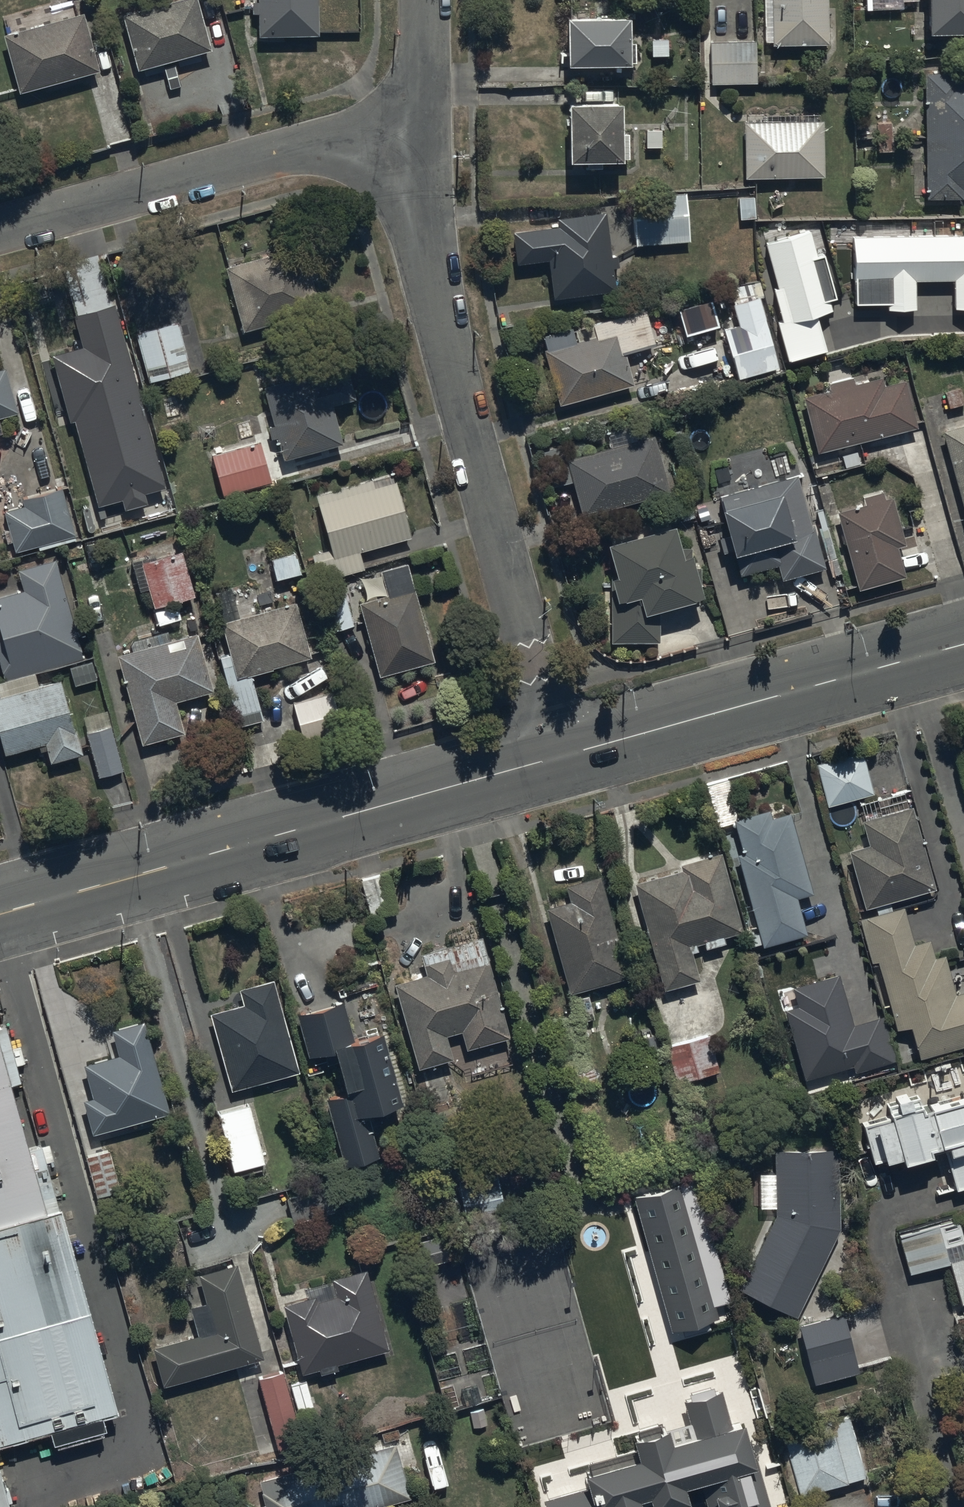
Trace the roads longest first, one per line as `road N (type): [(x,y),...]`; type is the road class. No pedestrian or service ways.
road 1 (residential): [(559,759),(445,344),(425,229),(419,117)]
road 2 (tertiary): [(0,914),(559,759)]
road 3 (residential): [(0,232),(419,117)]
road 4 (tertiary): [(559,759),(963,647)]

